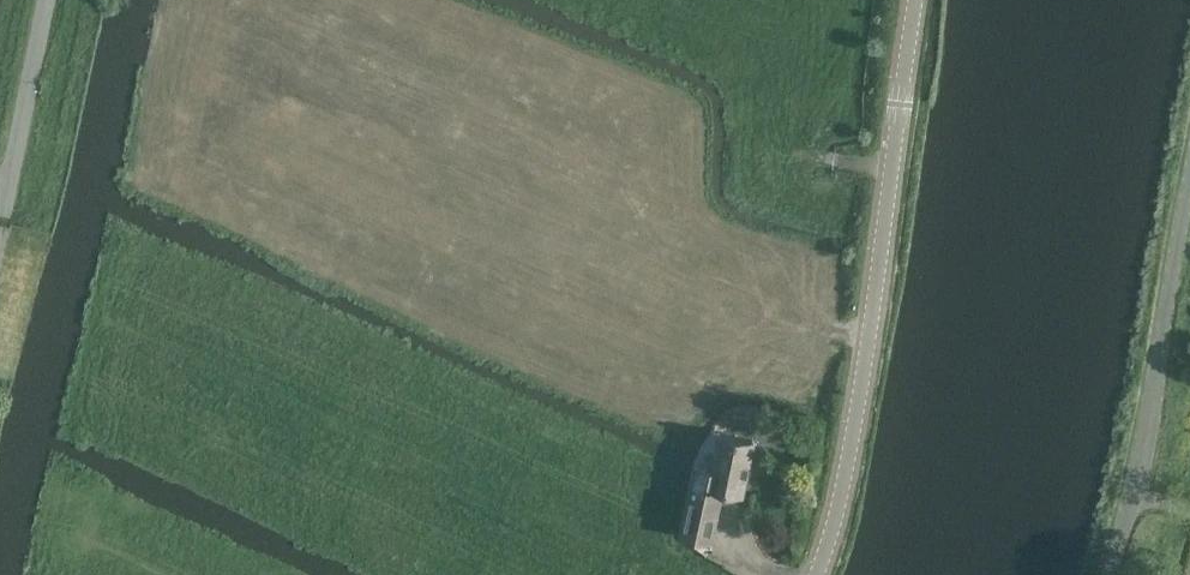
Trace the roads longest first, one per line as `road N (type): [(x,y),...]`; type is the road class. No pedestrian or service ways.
road 1 (tertiary): [(821,574),(850,479),(917,0)]
road 2 (unclassified): [(1116,574),(1138,497),(1189,203)]
road 3 (unclassified): [(12,183),(45,0)]

